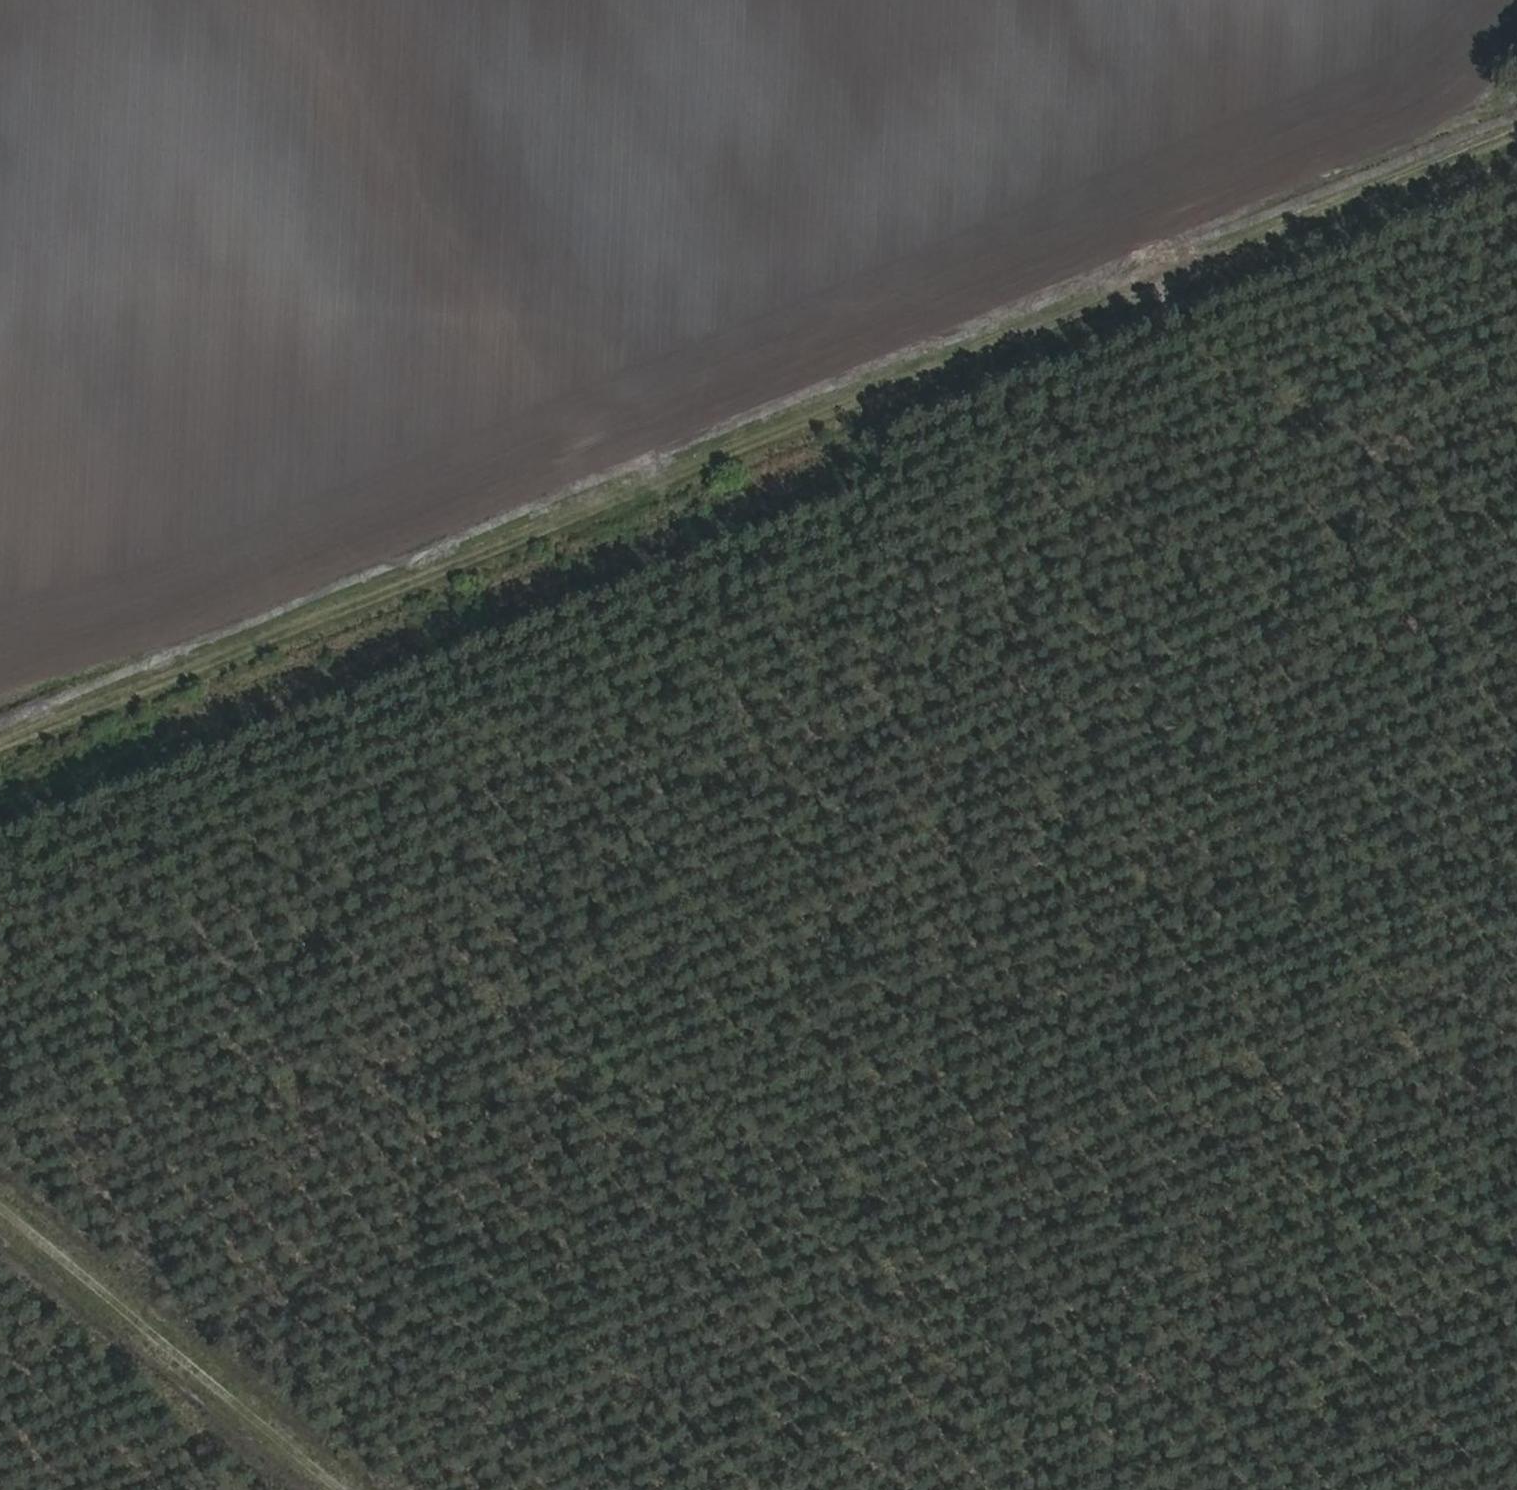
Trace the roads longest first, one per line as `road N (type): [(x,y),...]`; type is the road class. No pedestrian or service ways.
road 1 (track): [(1516,104),(0,722)]
road 2 (track): [(349,1489),(0,1200)]

